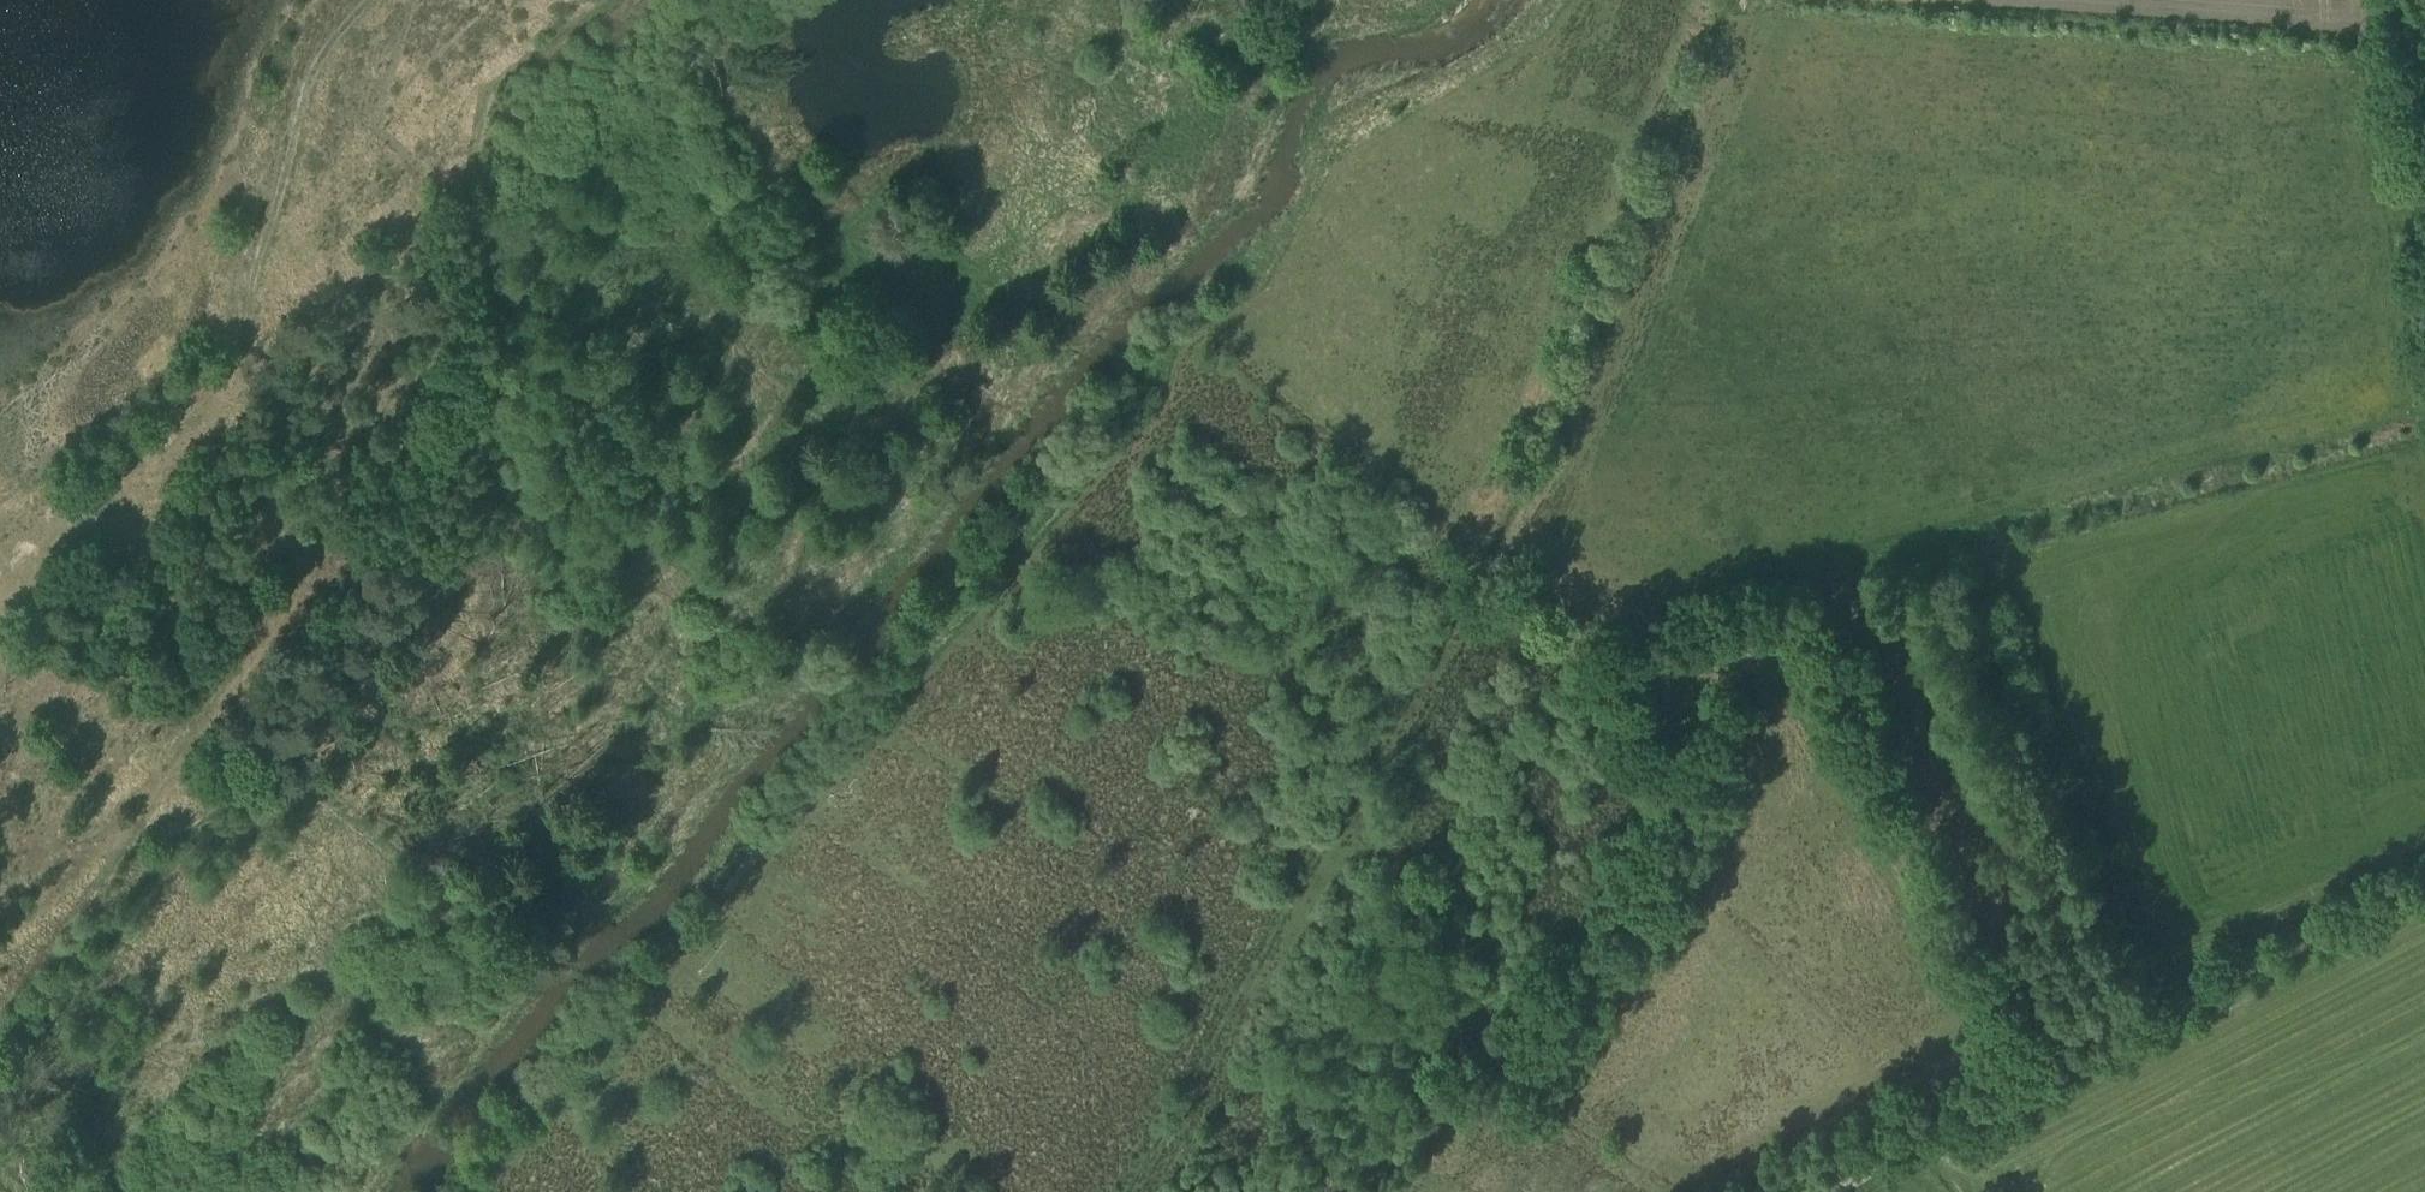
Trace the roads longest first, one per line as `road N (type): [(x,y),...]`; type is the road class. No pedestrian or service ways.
road 1 (track): [(1829,1191),(2424,877)]
road 2 (track): [(2424,124),(2402,0)]

